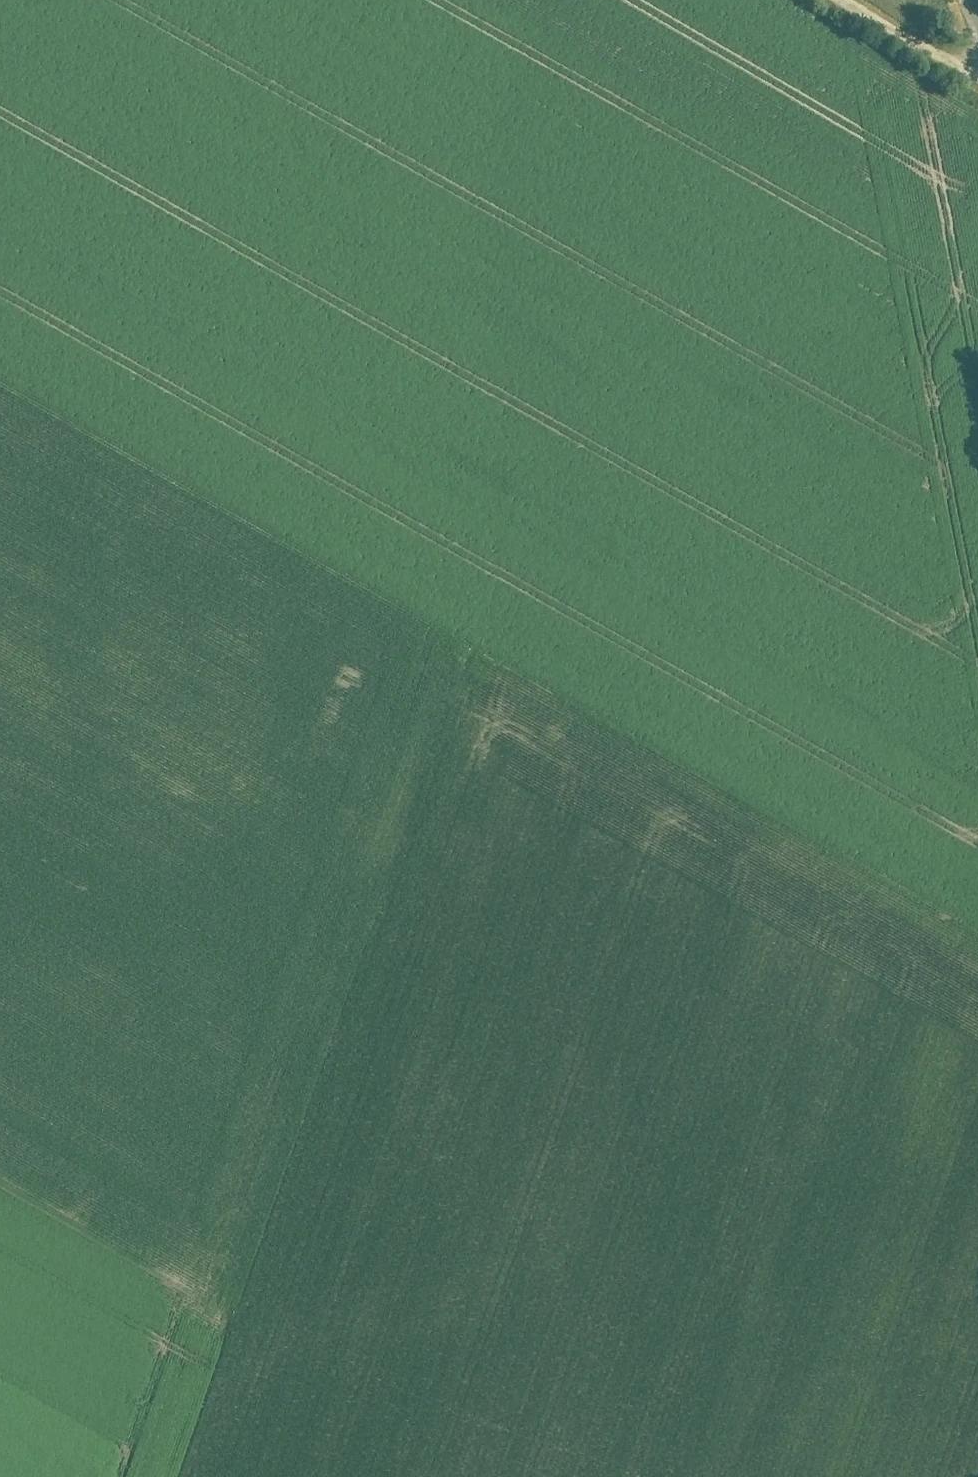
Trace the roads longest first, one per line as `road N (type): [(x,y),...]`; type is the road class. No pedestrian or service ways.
road 1 (residential): [(839,0),(977,76)]

